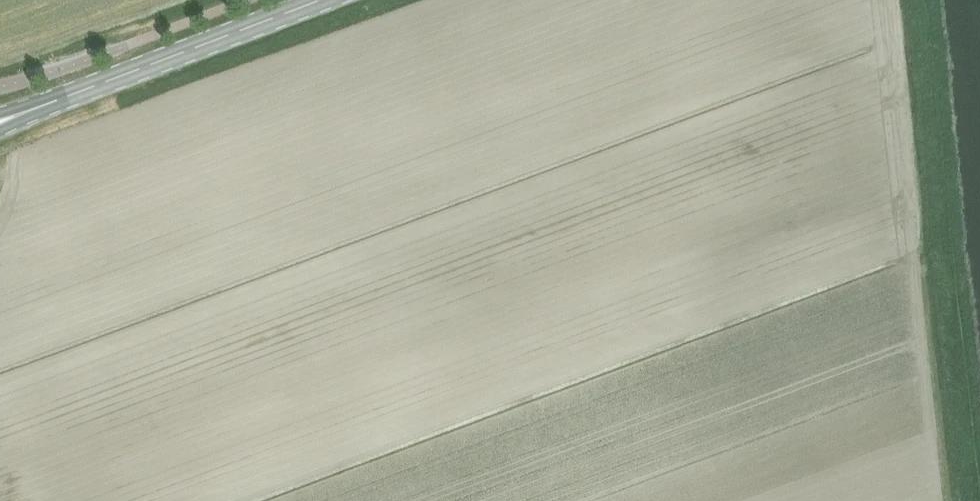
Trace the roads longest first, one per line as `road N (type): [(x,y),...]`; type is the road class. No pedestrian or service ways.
road 1 (tertiary): [(44,107),(327,0)]

